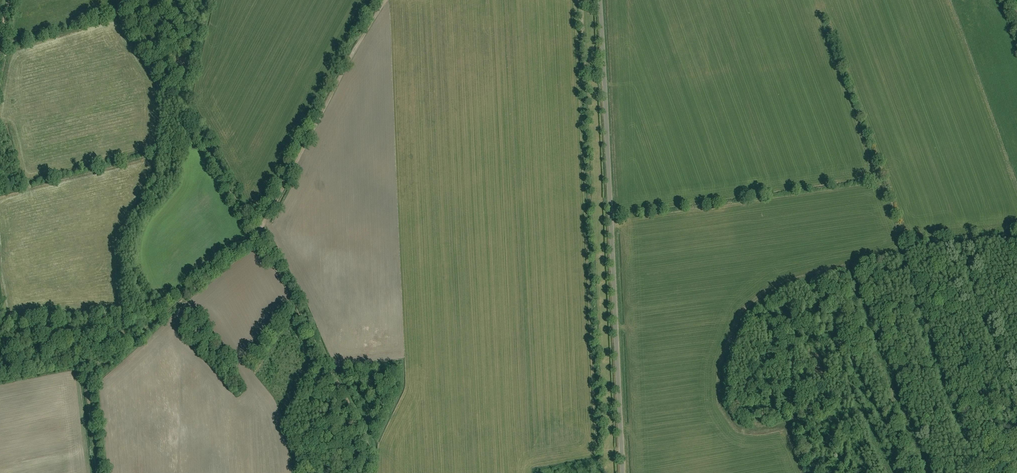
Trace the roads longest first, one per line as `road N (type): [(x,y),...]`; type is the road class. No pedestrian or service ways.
road 1 (unclassified): [(623,472),(600,0)]
road 2 (track): [(127,0),(258,235)]
road 3 (track): [(388,0),(258,235)]
road 4 (track): [(258,235),(365,429),(367,472)]
road 5 (track): [(258,235),(100,366)]

